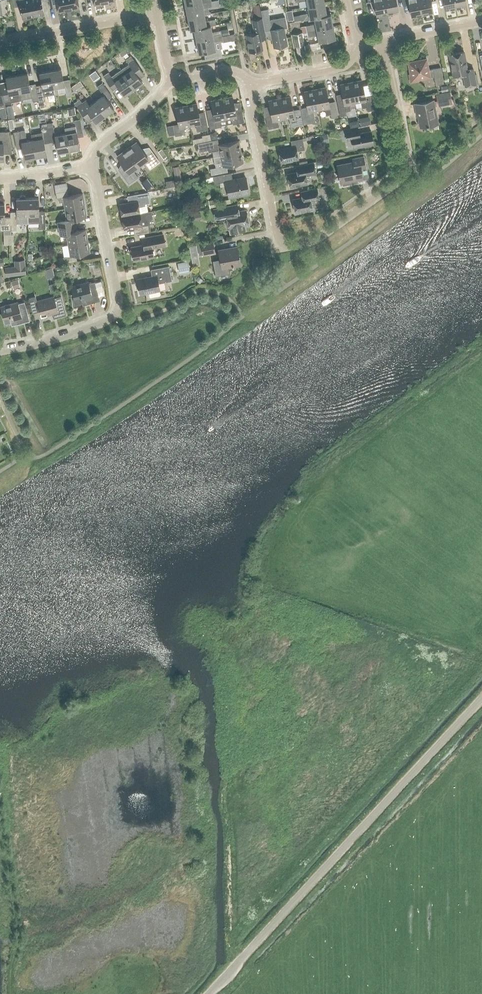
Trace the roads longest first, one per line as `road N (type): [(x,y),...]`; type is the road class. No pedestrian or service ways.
road 1 (residential): [(252,84),(275,237),(296,247),(400,181),(405,167),(385,51)]
road 2 (unclassified): [(214,993),(481,704)]
road 3 (residential): [(0,349),(72,335),(114,315),(118,297),(93,167)]
road 4 (residential): [(157,14),(0,43)]
road 5 (residential): [(93,167),(99,147),(173,81)]

